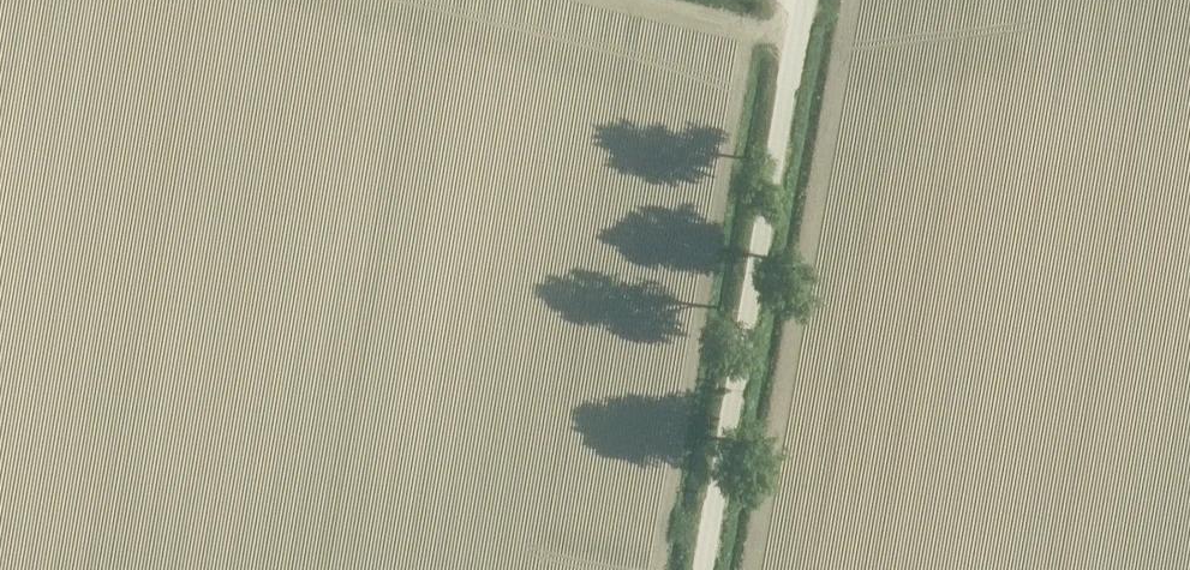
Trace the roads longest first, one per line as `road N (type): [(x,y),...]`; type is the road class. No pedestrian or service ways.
road 1 (unclassified): [(700,569),(800,0)]

